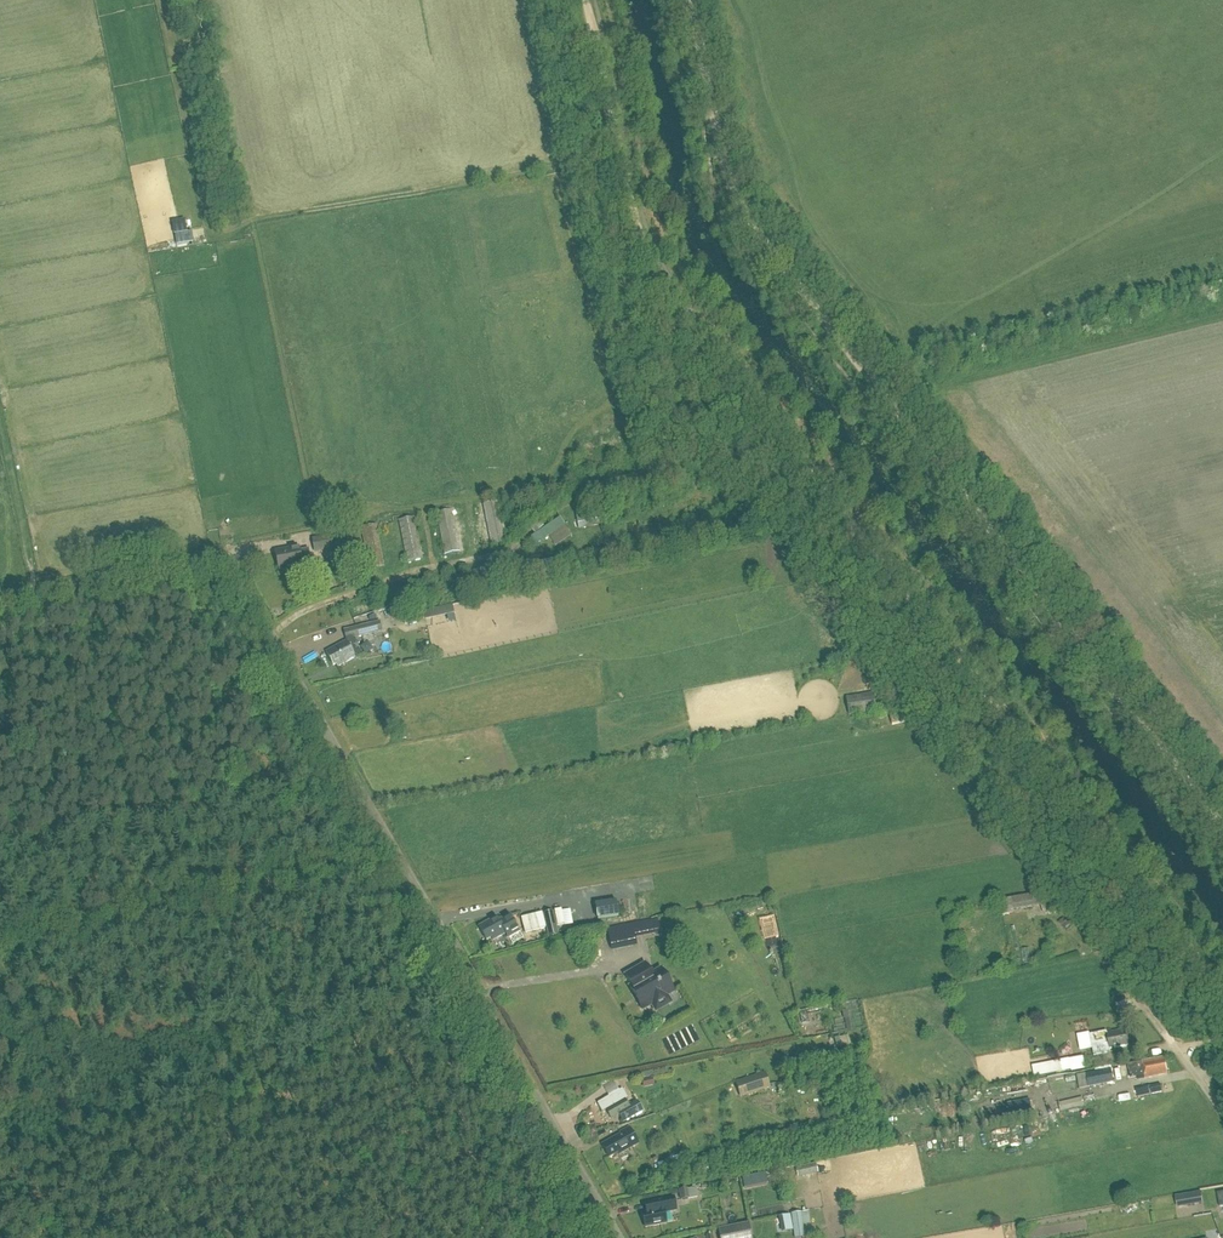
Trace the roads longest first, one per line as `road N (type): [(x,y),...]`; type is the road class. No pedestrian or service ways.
road 1 (track): [(584,0),(637,226),(666,286),(1222,1002)]
road 2 (unclassified): [(616,1237),(234,576),(197,566),(0,603)]
road 3 (track): [(689,0),(745,210),(978,514)]
road 4 (track): [(629,155),(217,226),(205,215),(177,70)]
road 5 (track): [(978,514),(1222,823)]
road 6 (residential): [(1222,1112),(1056,899)]

